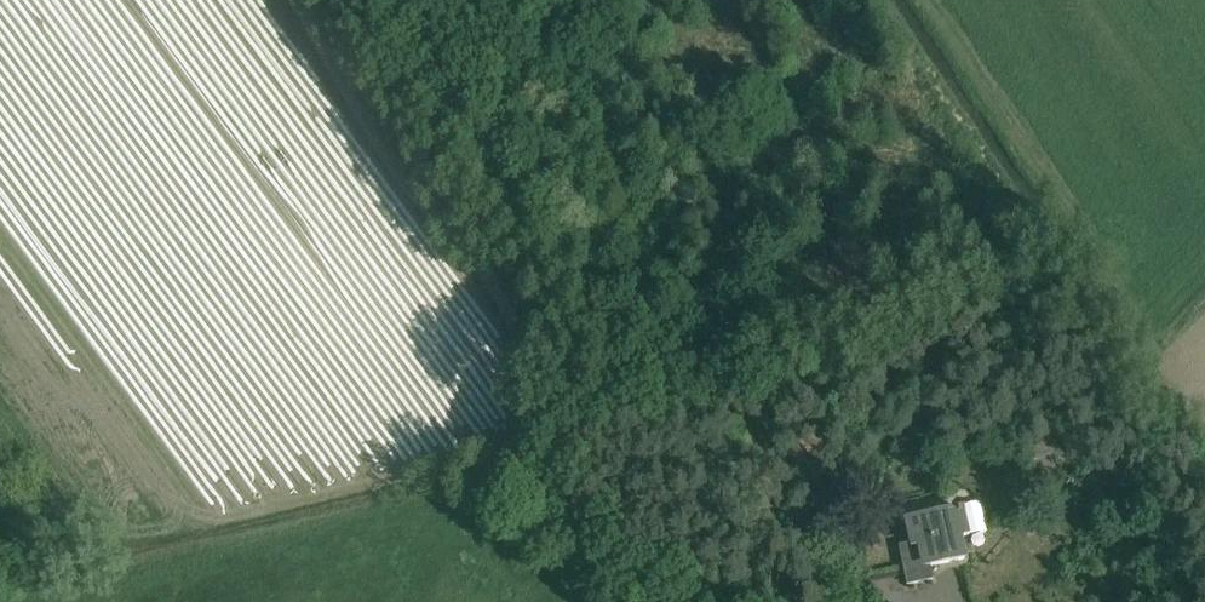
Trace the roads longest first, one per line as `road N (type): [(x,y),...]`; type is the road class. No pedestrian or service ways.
road 1 (track): [(668,601),(558,527),(532,496),(524,453),(529,366),(519,323),(300,0)]

